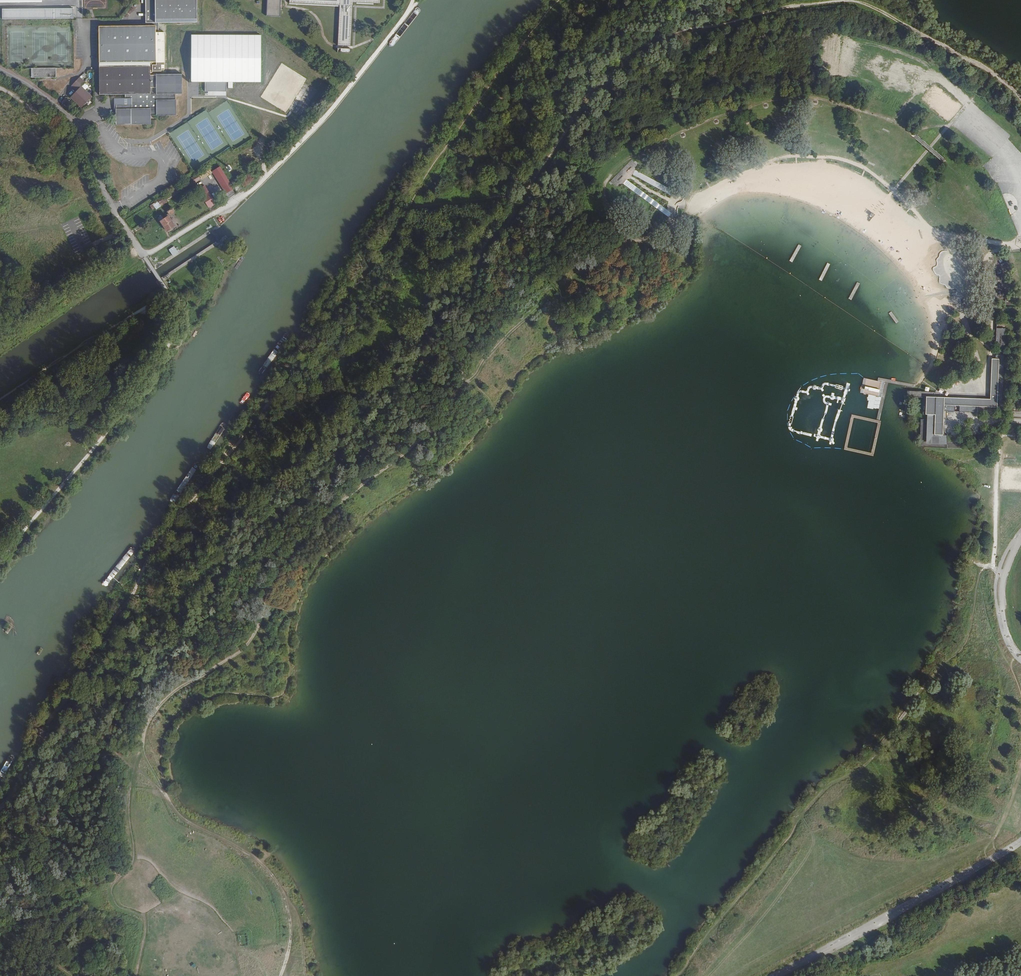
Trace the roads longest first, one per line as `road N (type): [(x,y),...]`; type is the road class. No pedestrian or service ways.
road 1 (track): [(0,559),(102,440),(167,341),(175,326),(167,296)]
road 2 (track): [(247,194),(328,115),(412,7)]
road 3 (residential): [(0,70),(74,122),(105,196),(146,259)]

